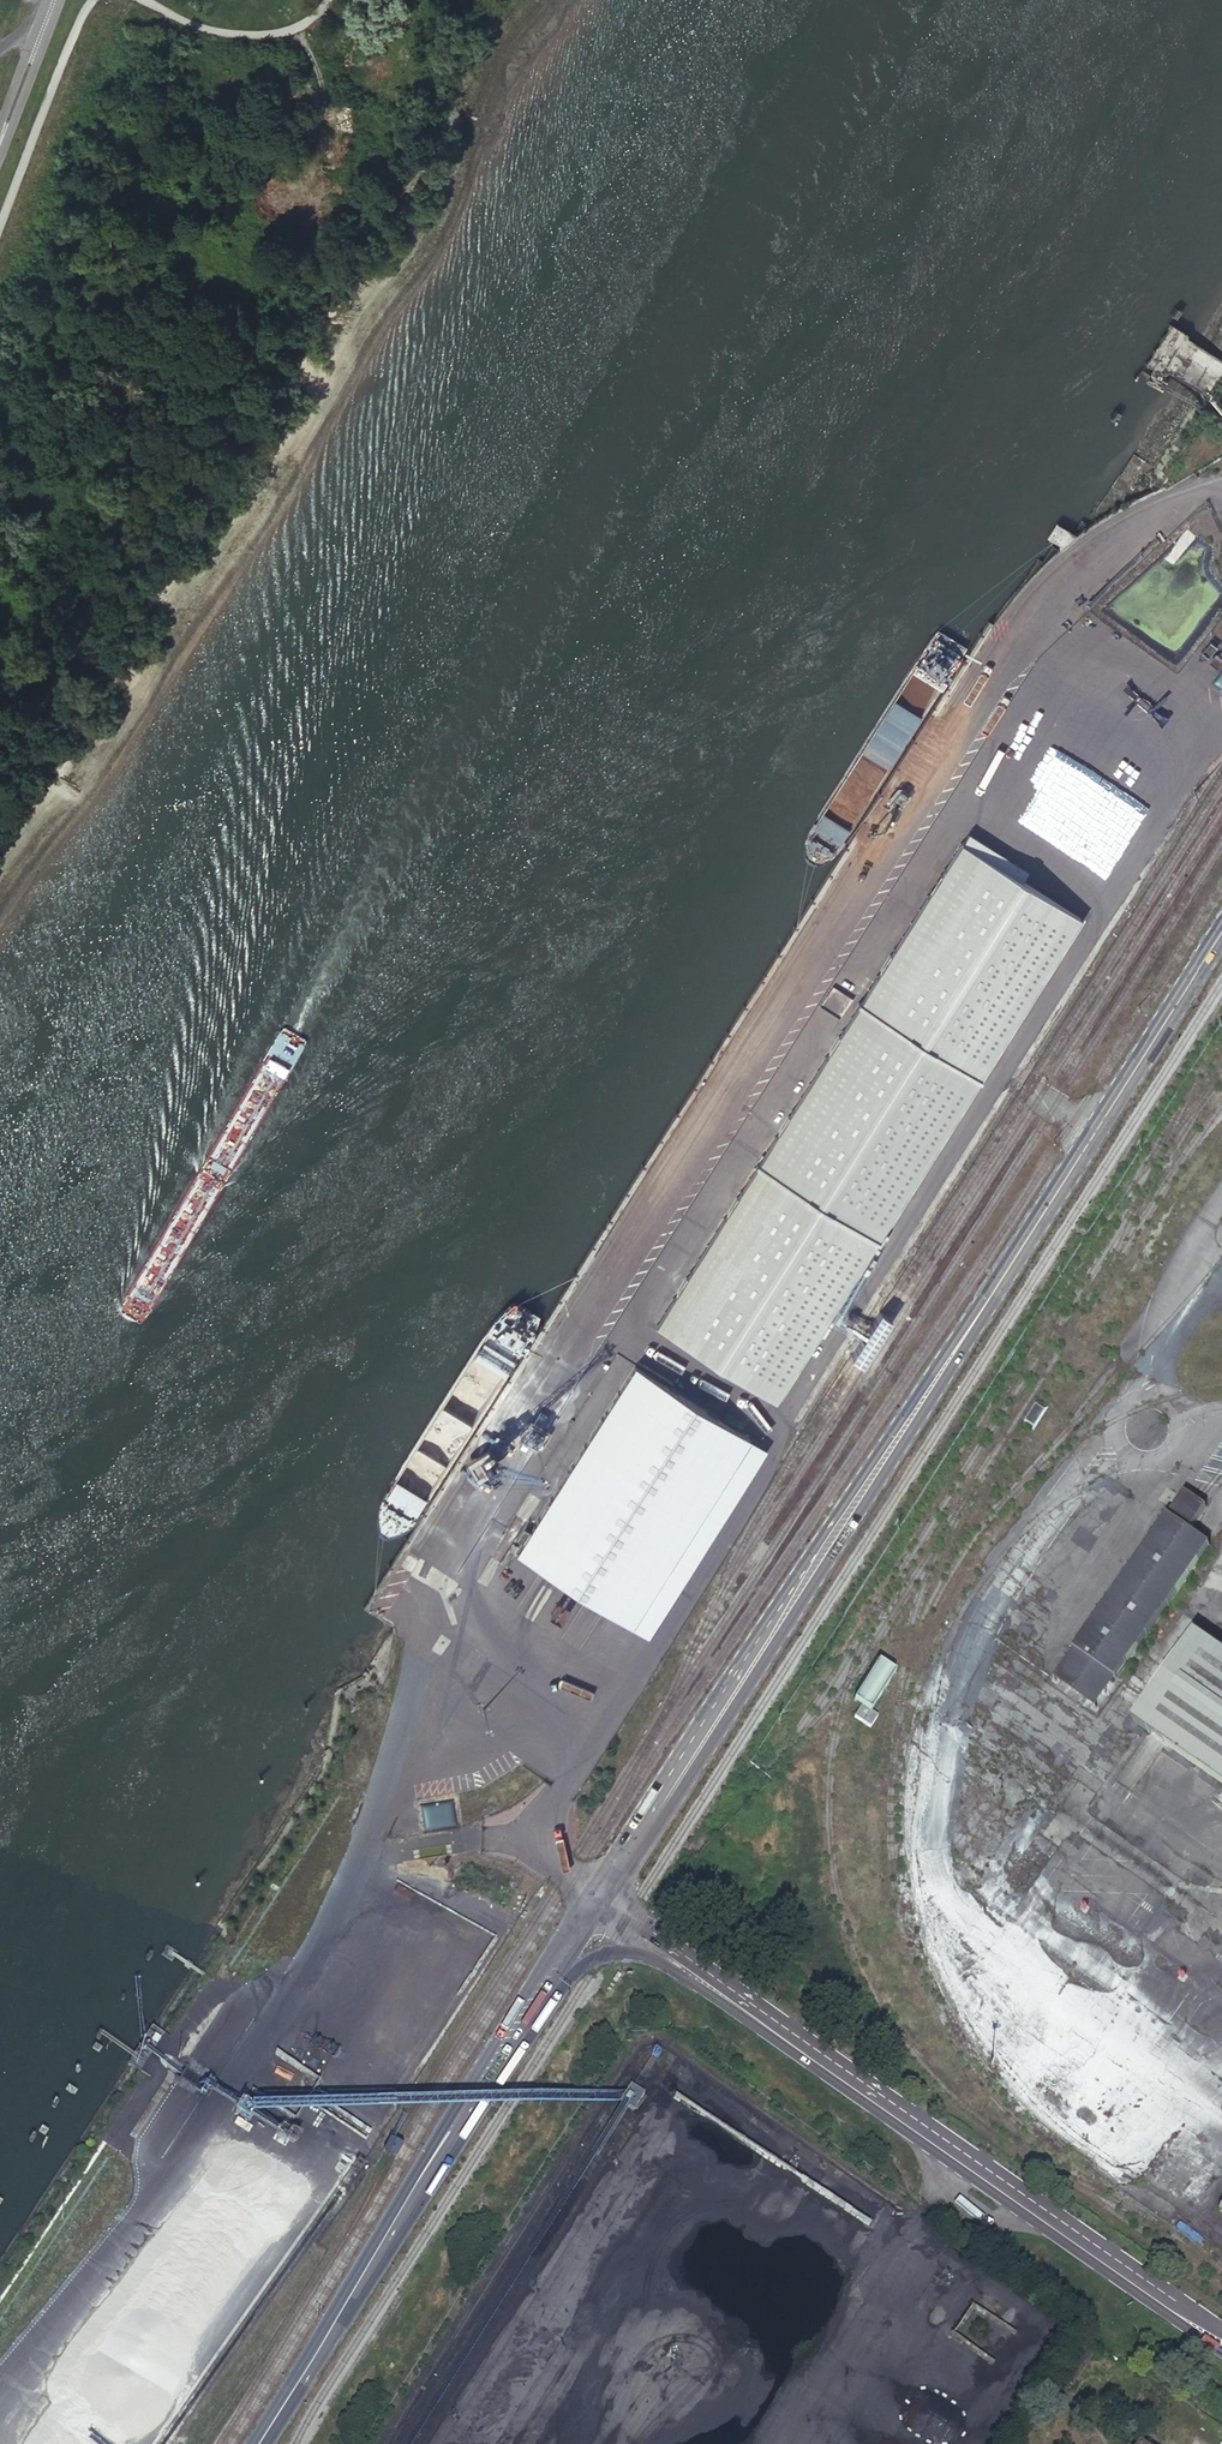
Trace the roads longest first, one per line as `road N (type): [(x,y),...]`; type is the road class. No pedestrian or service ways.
road 1 (tertiary): [(595,1907),(1221,932)]
road 2 (tertiary): [(1221,2347),(669,1959)]
road 3 (tertiary): [(259,2443),(533,2005)]
road 4 (tertiary): [(533,2005),(605,1953),(669,1959)]
road 5 (secondary): [(47,16),(0,142)]

